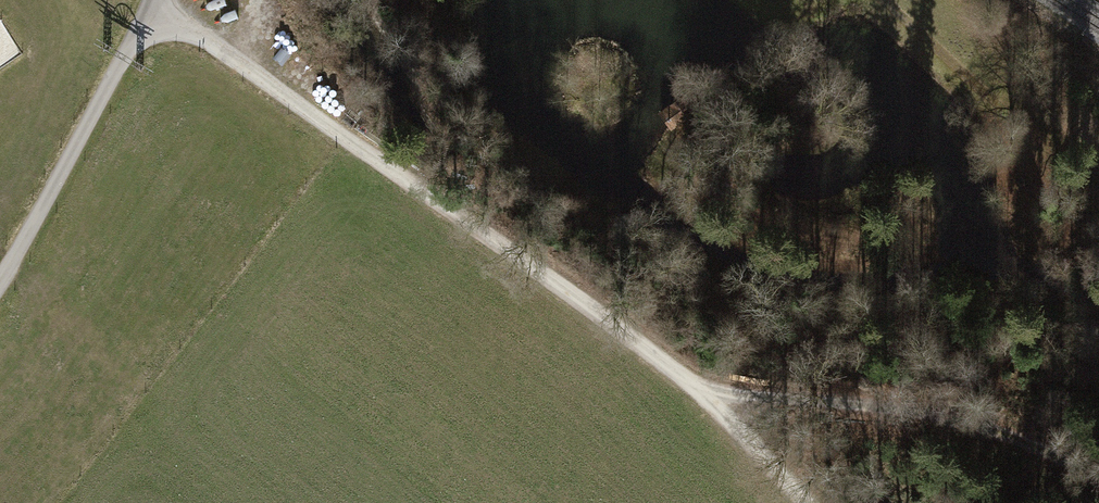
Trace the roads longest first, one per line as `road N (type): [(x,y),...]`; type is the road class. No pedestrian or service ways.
road 1 (track): [(700,390),(510,251),(152,12)]
road 2 (track): [(700,390),(934,430),(1098,486)]
road 3 (track): [(152,12),(0,289)]
road 4 (track): [(883,0),(995,104),(1098,221)]
road 5 (track): [(804,502),(700,390)]

